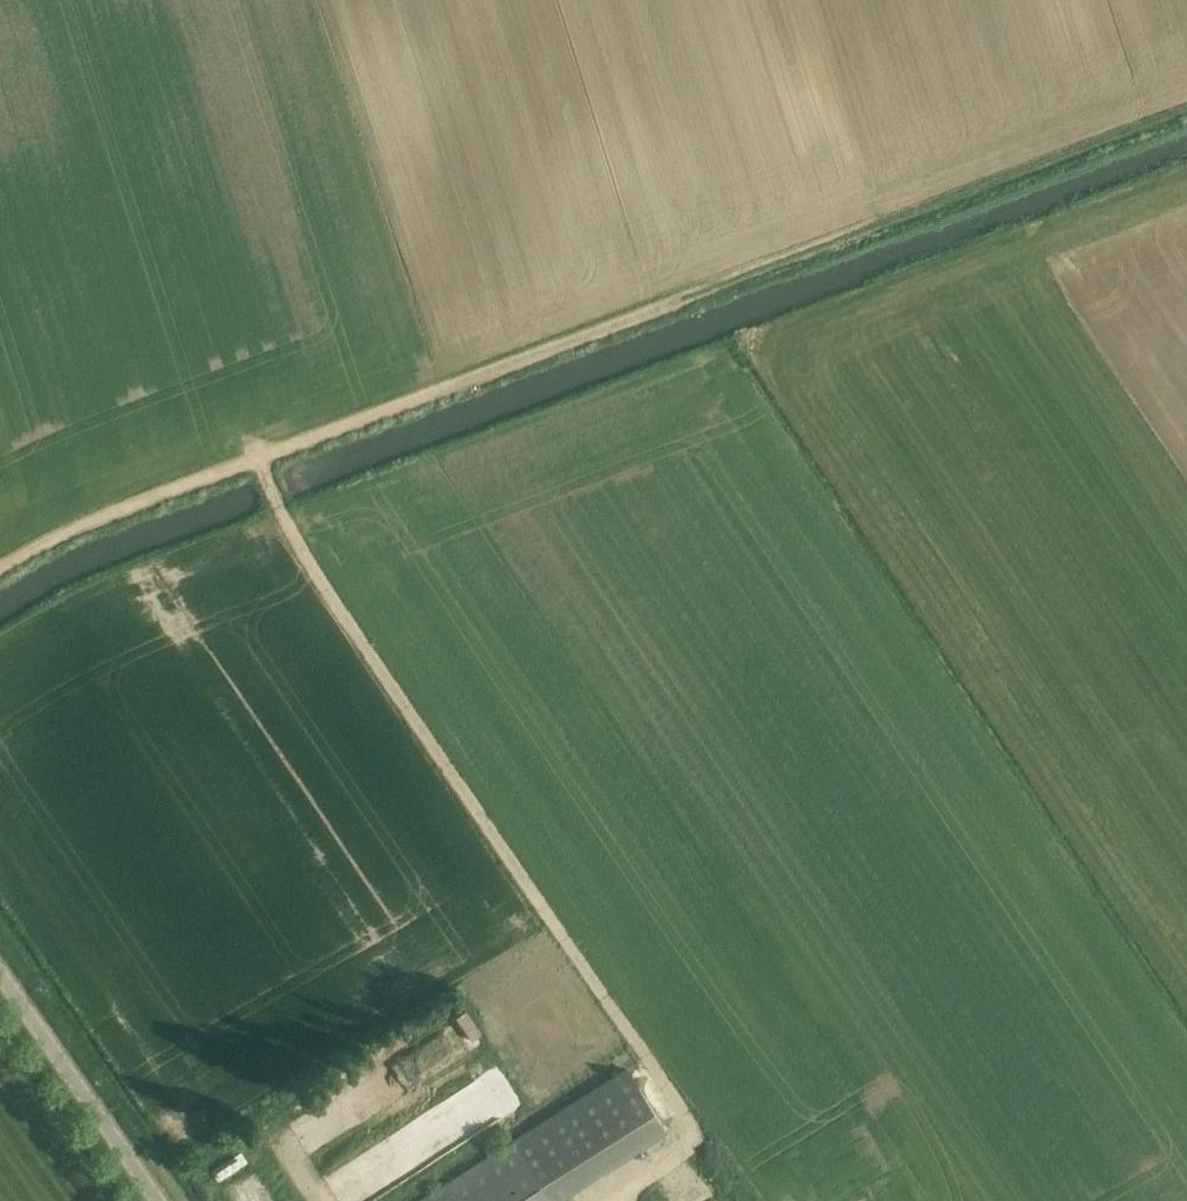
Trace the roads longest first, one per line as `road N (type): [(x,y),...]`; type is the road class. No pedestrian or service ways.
road 1 (unclassified): [(158,1200),(0,975)]

